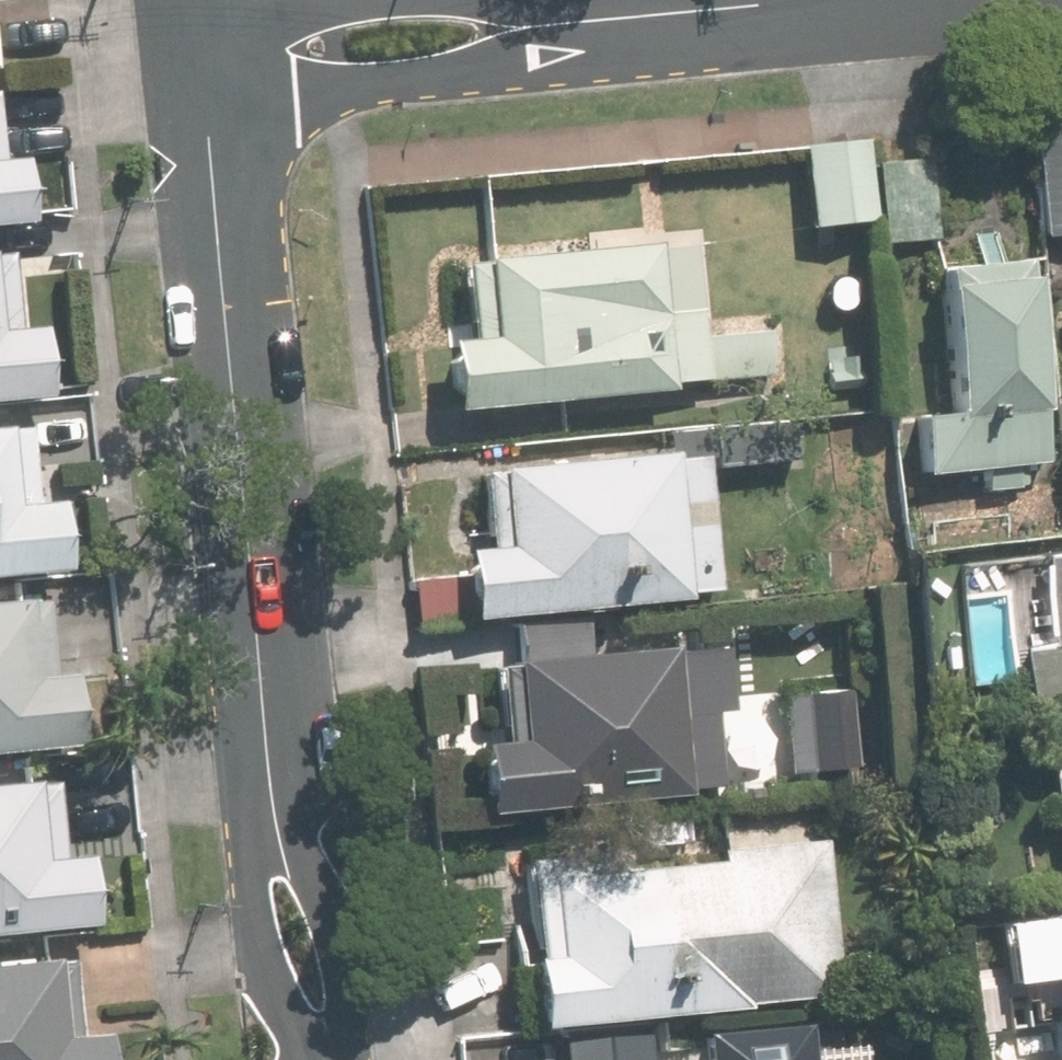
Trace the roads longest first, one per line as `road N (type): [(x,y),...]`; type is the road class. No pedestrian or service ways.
road 1 (tertiary): [(208,111),(270,773)]
road 2 (tertiary): [(603,19),(491,67),(285,106),(208,111)]
road 3 (tertiary): [(270,773),(333,930),(345,993),(333,1059)]
road 4 (tertiary): [(301,1059),(256,936),(250,892),(270,773)]
road 5 (tertiary): [(808,0),(603,19)]
road 6 (tertiary): [(198,6),(331,0)]

